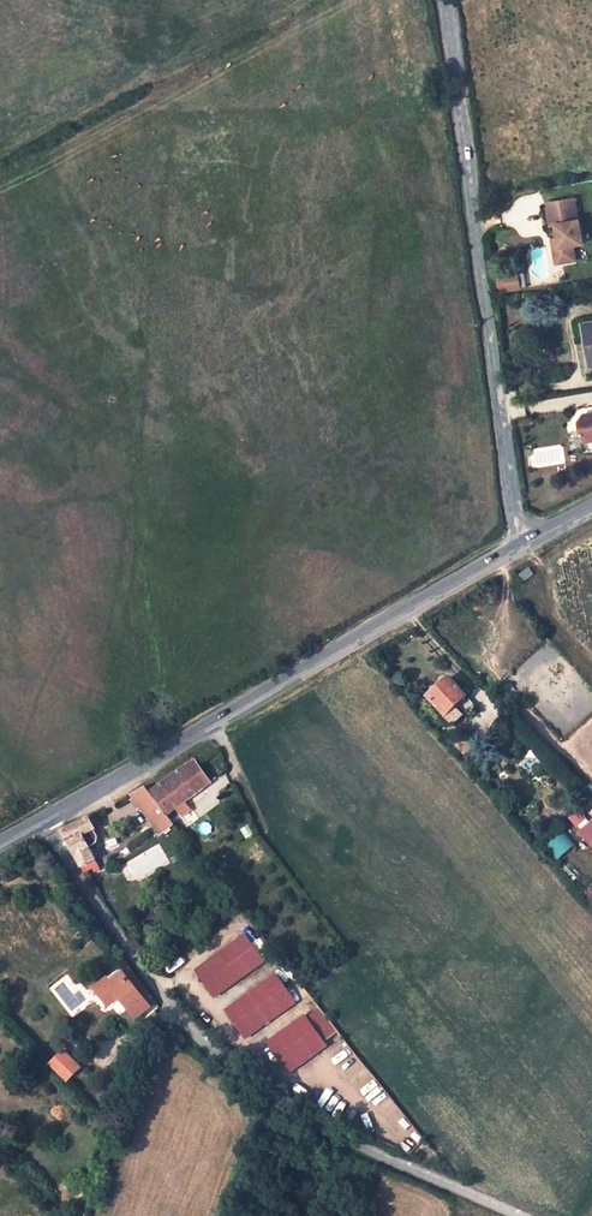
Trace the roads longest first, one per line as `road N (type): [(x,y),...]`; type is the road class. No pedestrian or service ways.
road 1 (unclassified): [(42,823),(162,1000),(228,1063),(353,1146),(517,1215)]
road 2 (tertiary): [(42,823),(525,548)]
road 3 (unclassified): [(446,0),(511,515),(525,548)]

